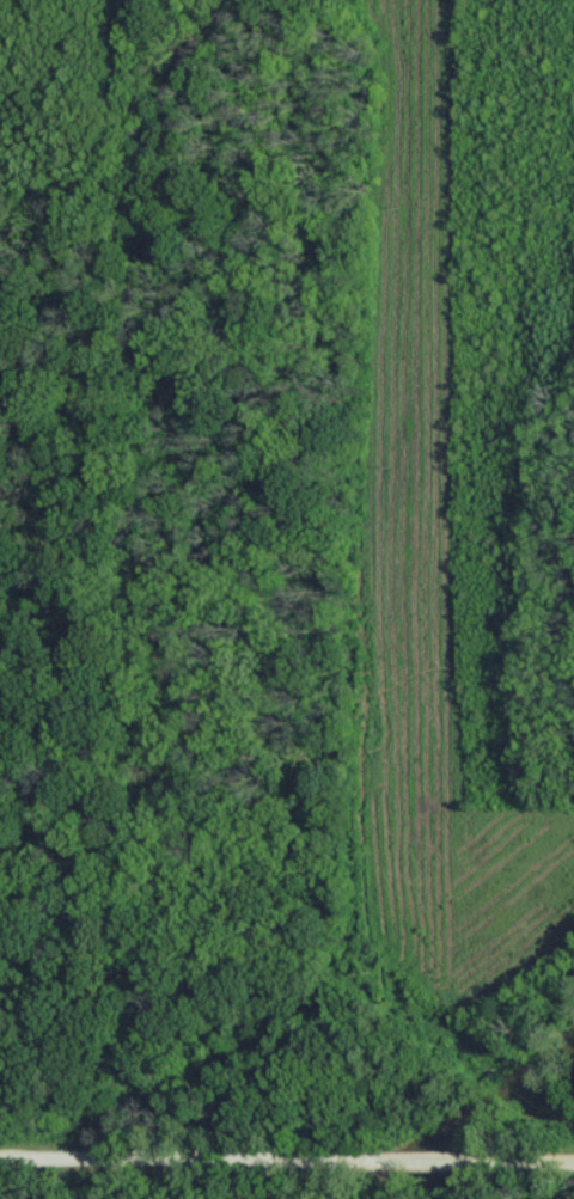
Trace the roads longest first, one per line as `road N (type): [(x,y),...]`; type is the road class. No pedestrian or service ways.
road 1 (residential): [(0,1157),(347,1156)]
road 2 (residential): [(347,1156),(523,1161)]

